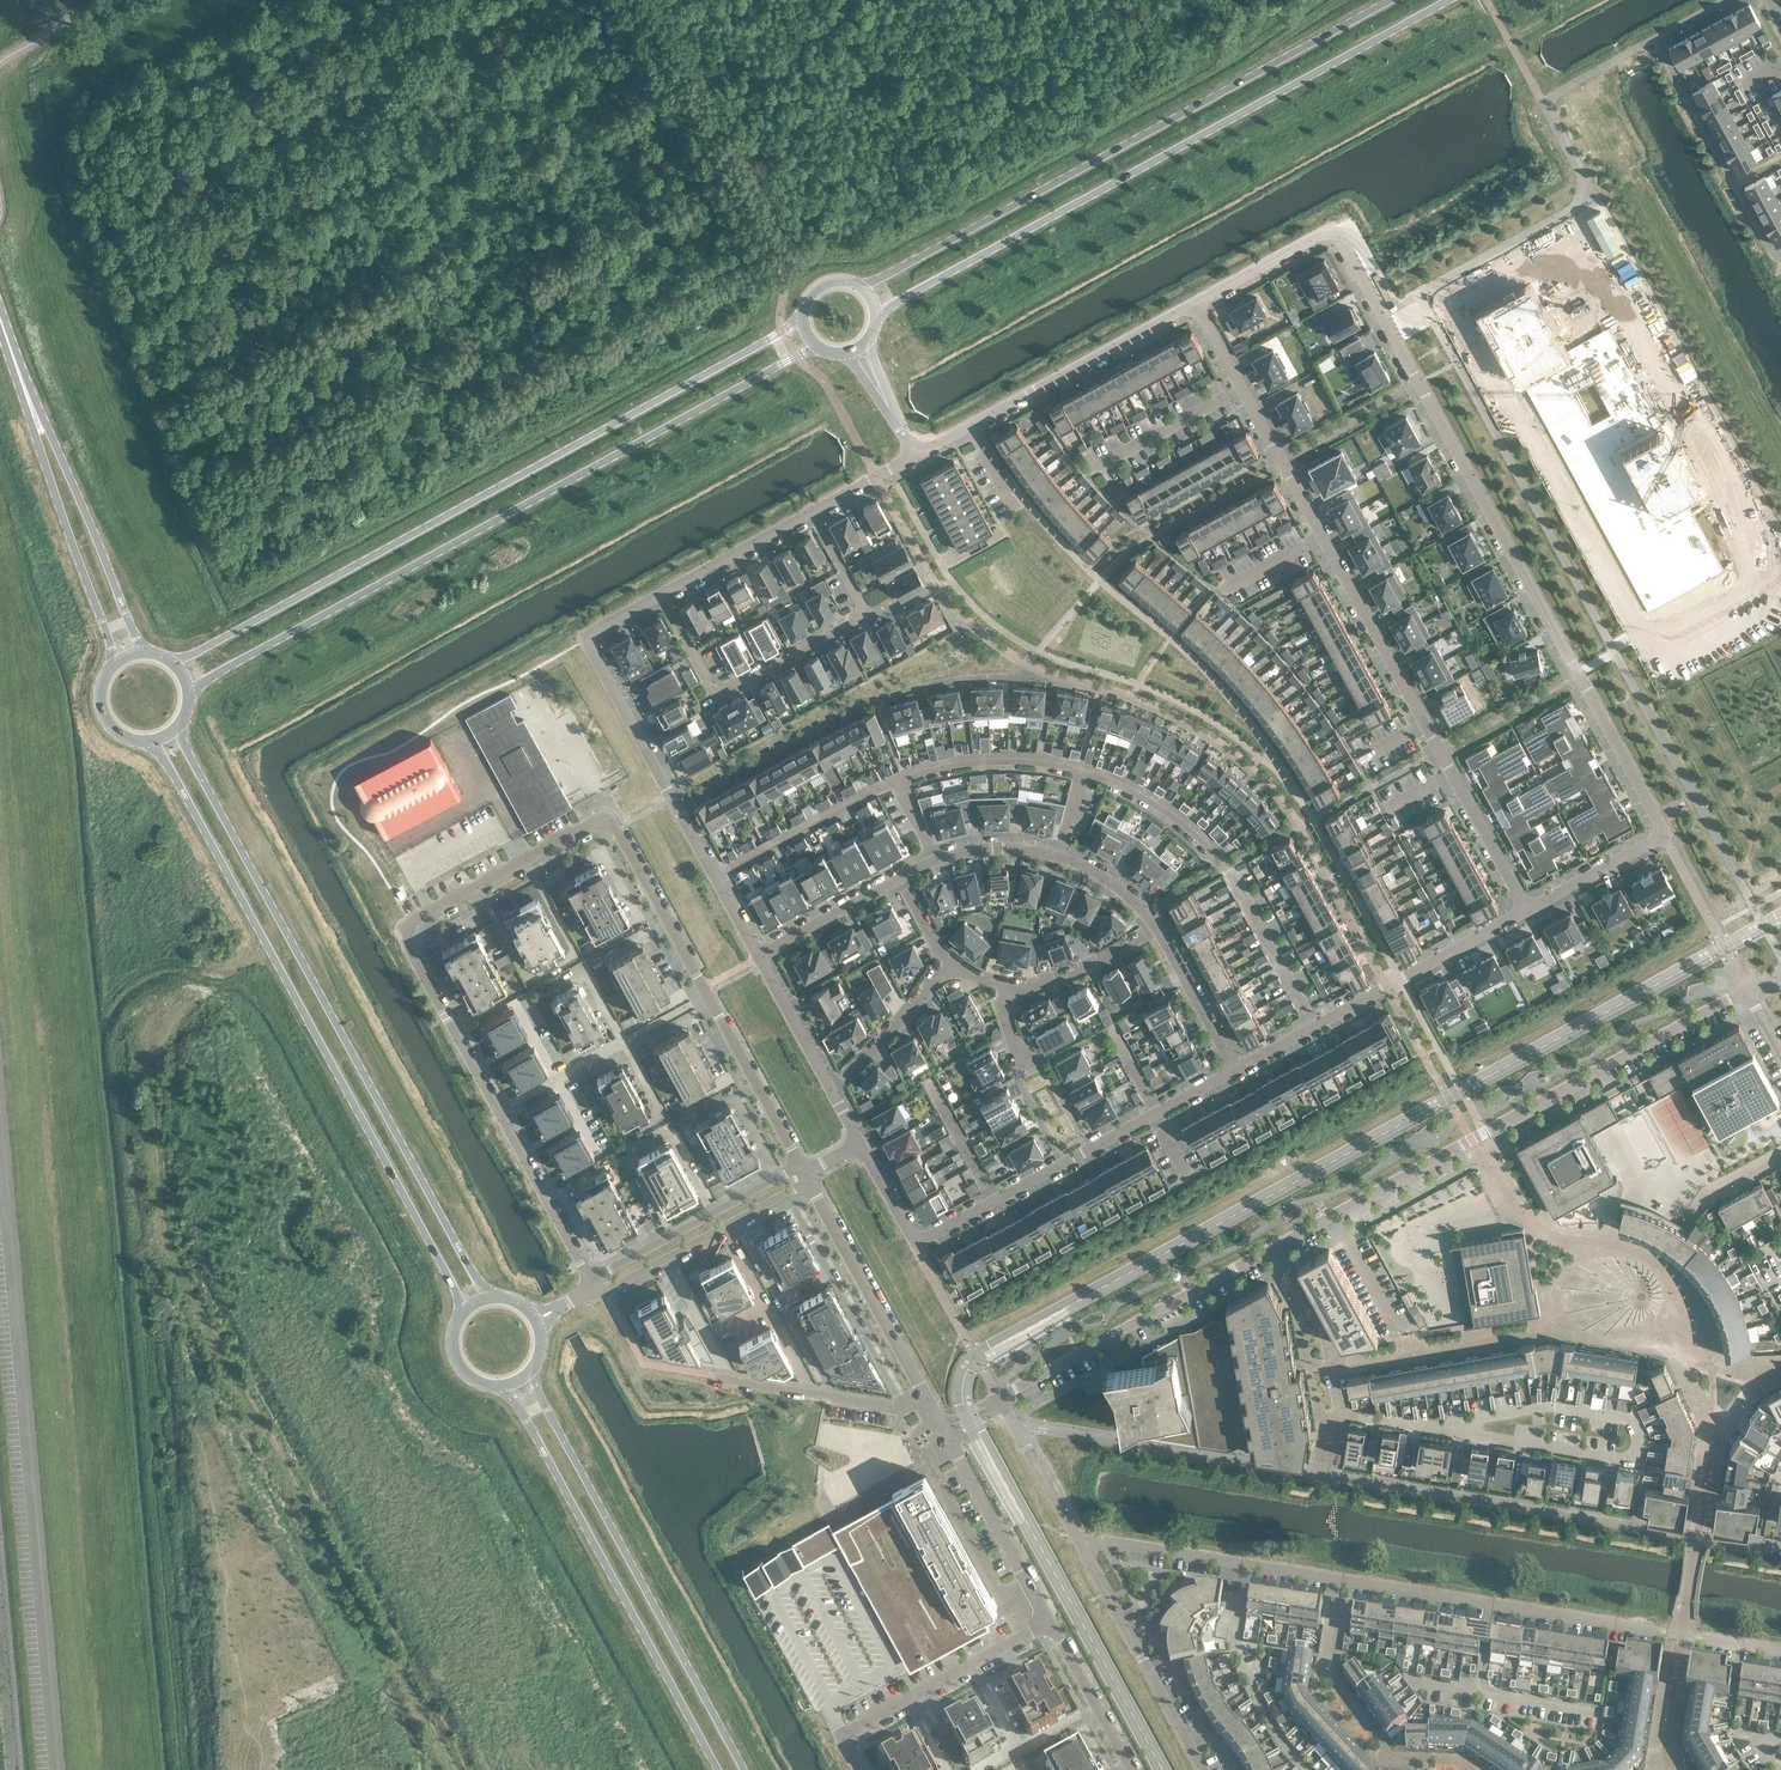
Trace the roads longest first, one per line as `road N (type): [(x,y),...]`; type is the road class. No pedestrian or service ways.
road 1 (residential): [(1195,300),(1320,232),(1338,237),(1656,815),(1652,840),(1526,910)]
road 2 (track): [(160,1035),(137,1075),(168,1250),(448,1769)]
road 3 (secondary): [(799,315),(780,332),(189,654),(163,658)]
road 4 (secondary): [(185,692),(816,348)]
road 5 (residential): [(1079,1539),(1780,1650)]
road 6 (residential): [(1526,910),(1195,300)]
road 7 (secondary): [(875,317),(1447,0)]
road 8 (secondary): [(486,1299),(173,726)]
road 9 (secondary): [(150,738),(465,1309)]
road 10 (residential): [(707,994),(604,821),(407,920),(405,942),(498,1109)]
road 11 (secondary): [(1389,0),(857,284)]
road 12 (residential): [(1277,1245),(1746,987)]
road 13 (residential): [(1233,1071),(915,1243),(858,1142)]
road 14 (secondary): [(742,1769),(527,1372)]
road 15 (residential): [(756,956),(587,645),(591,630),(658,593)]
road 16 (secondary): [(505,1384),(715,1769)]
road 17 (residential): [(806,512),(860,609),(729,689),(705,681),(658,593)]
road 18 (residential): [(1526,910),(1233,1071)]
road 19 (residential): [(914,454),(1195,300)]
road 20 (residential): [(1000,1398),(1277,1245)]
road 21 (residential): [(1158,928),(1100,875),(1060,853),(964,851),(901,876)]
road 22 (residential): [(1046,1621),(856,1724),(843,1736),(856,1769)]
road 23 (residential): [(1079,1539),(1205,1769)]
road 24 (secondary): [(141,653),(56,447),(36,418)]
road 25 (secondary): [(36,418),(41,454),(115,663)]
road 26 (residential): [(922,1392),(802,1172)]
road 27 (residential): [(592,1287),(613,1288),(792,1189),(802,1172)]
road 28 (residential): [(802,1172),(603,1273),(592,1287)]
road 29 (residential): [(498,1109),(707,994)]
road 30 (residential): [(1277,1245),(1327,1336),(1342,1414),(1335,1466)]
road 31 (residential): [(705,1374),(893,1408),(922,1392)]
road 32 (residential): [(1046,1621),(943,1430)]
road 33 (residential): [(802,1172),(707,994)]
road 34 (residential): [(498,1109),(592,1287)]
road 35 (residential): [(948,961),(909,1015),(831,1092)]
road 36 (residential): [(1132,1769),(1046,1621)]
road 37 (residential): [(658,593),(806,512)]
road 38 (residential): [(1158,928),(1070,972),(1004,988)]
road 39 (residential): [(901,876),(756,956)]
road 40 (residential): [(1000,1398),(1079,1539)]
road 41 (residential): [(1233,1071),(1158,928)]
road 42 (residential): [(831,1092),(756,956)]
road 43 (residential): [(806,512),(914,454)]

